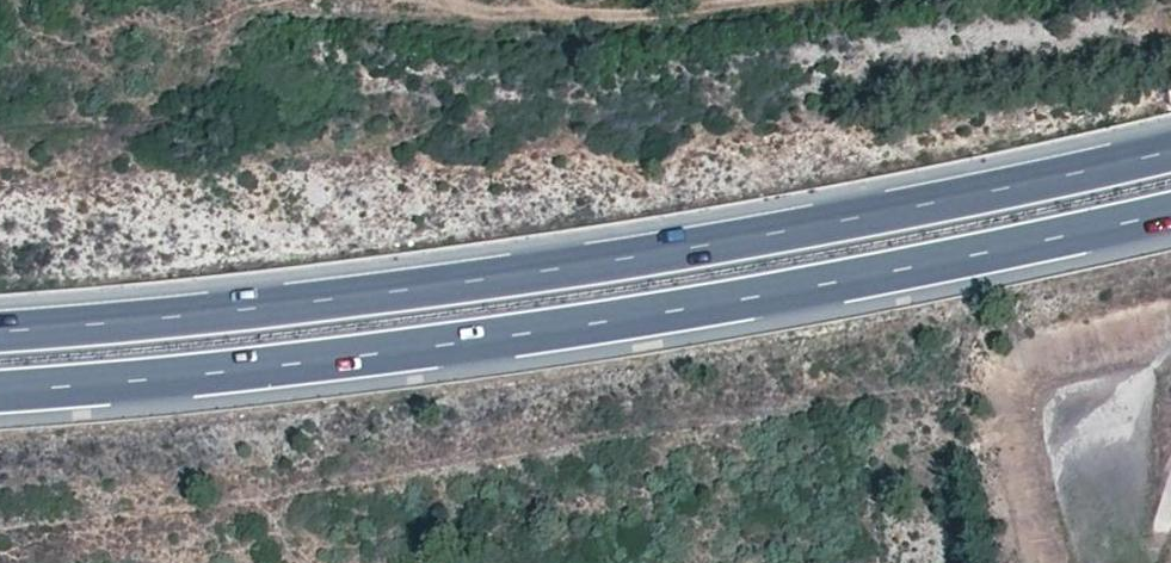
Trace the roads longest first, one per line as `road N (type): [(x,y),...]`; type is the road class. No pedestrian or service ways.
road 1 (motorway): [(1170,154),(827,227),(560,271),(0,332)]
road 2 (motorway): [(0,392),(281,368),(577,329),(1170,219)]

